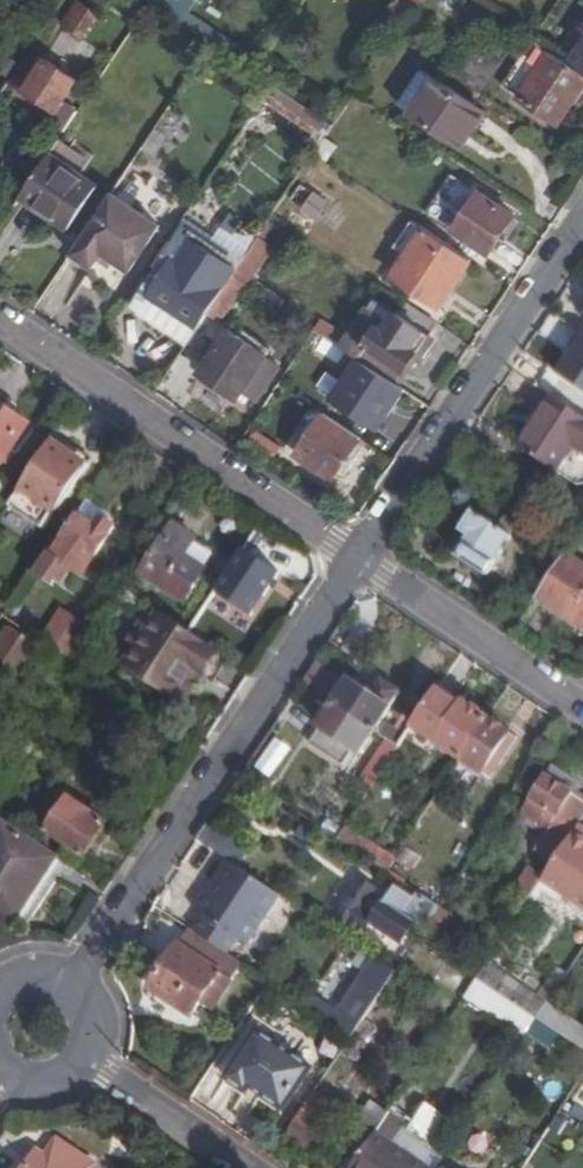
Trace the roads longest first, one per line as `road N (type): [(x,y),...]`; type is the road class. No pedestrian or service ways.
road 1 (residential): [(40,1030),(358,555)]
road 2 (residential): [(358,555),(0,318)]
road 3 (residential): [(358,555),(582,215)]
road 4 (residential): [(582,705),(358,555)]
road 5 (residential): [(247,1167),(40,1030)]

